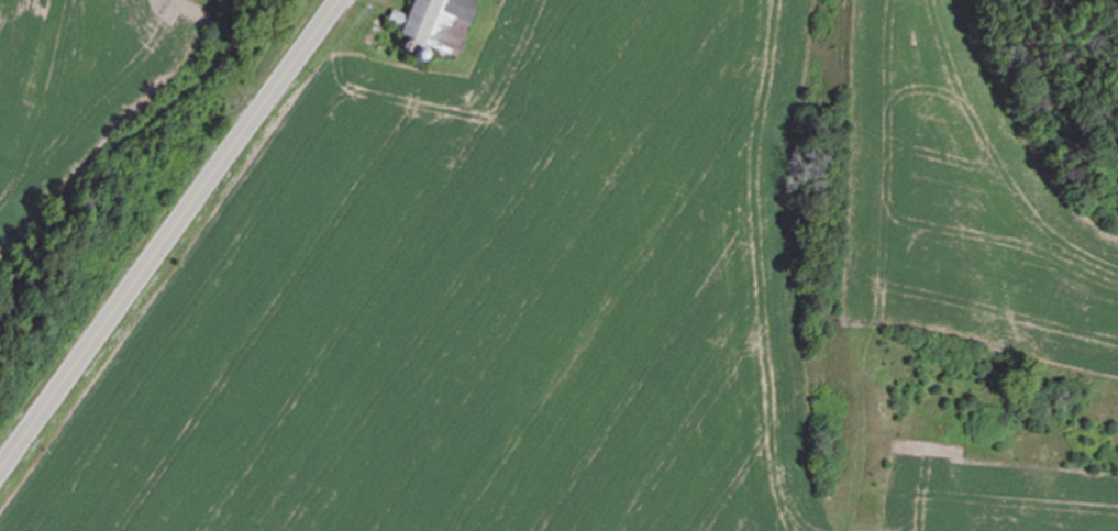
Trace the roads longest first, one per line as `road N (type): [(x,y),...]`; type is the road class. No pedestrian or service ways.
road 1 (secondary): [(0,470),(341,0)]

